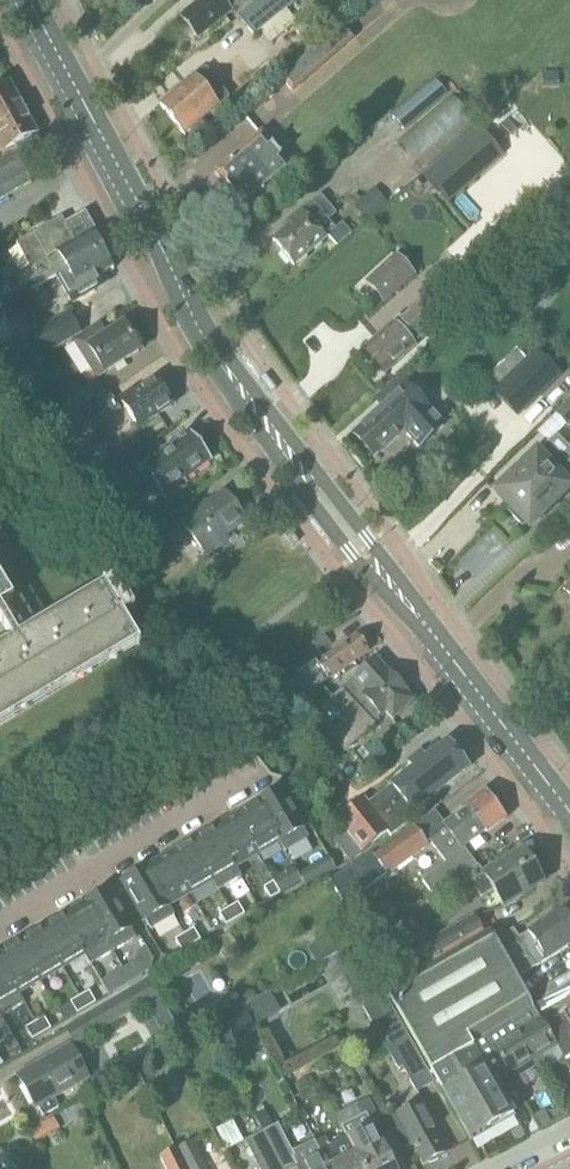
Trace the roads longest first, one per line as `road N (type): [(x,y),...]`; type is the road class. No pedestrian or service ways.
road 1 (tertiary): [(569,812),(217,357),(29,0)]
road 2 (residential): [(0,927),(263,775)]

